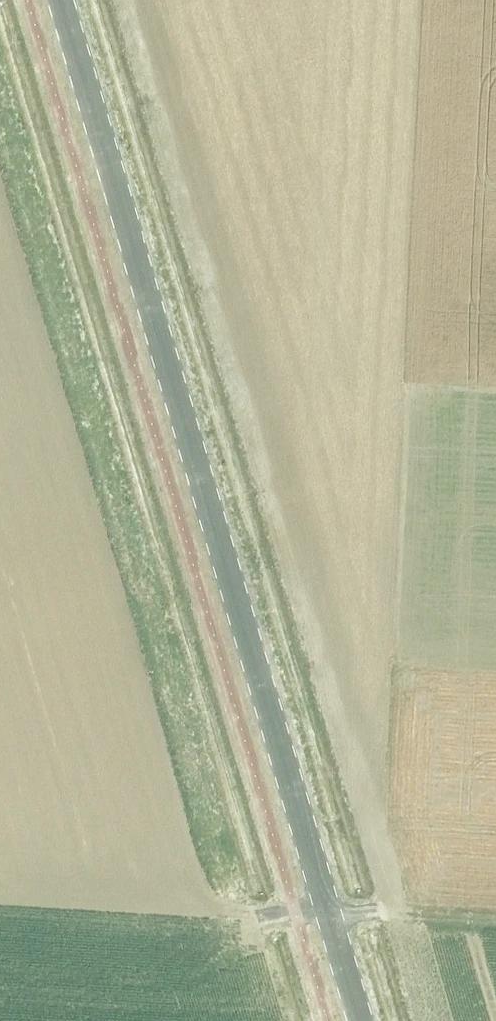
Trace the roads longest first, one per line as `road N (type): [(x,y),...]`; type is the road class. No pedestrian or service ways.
road 1 (tertiary): [(60,0),(360,1020)]
road 2 (track): [(495,917),(393,911),(329,917)]

